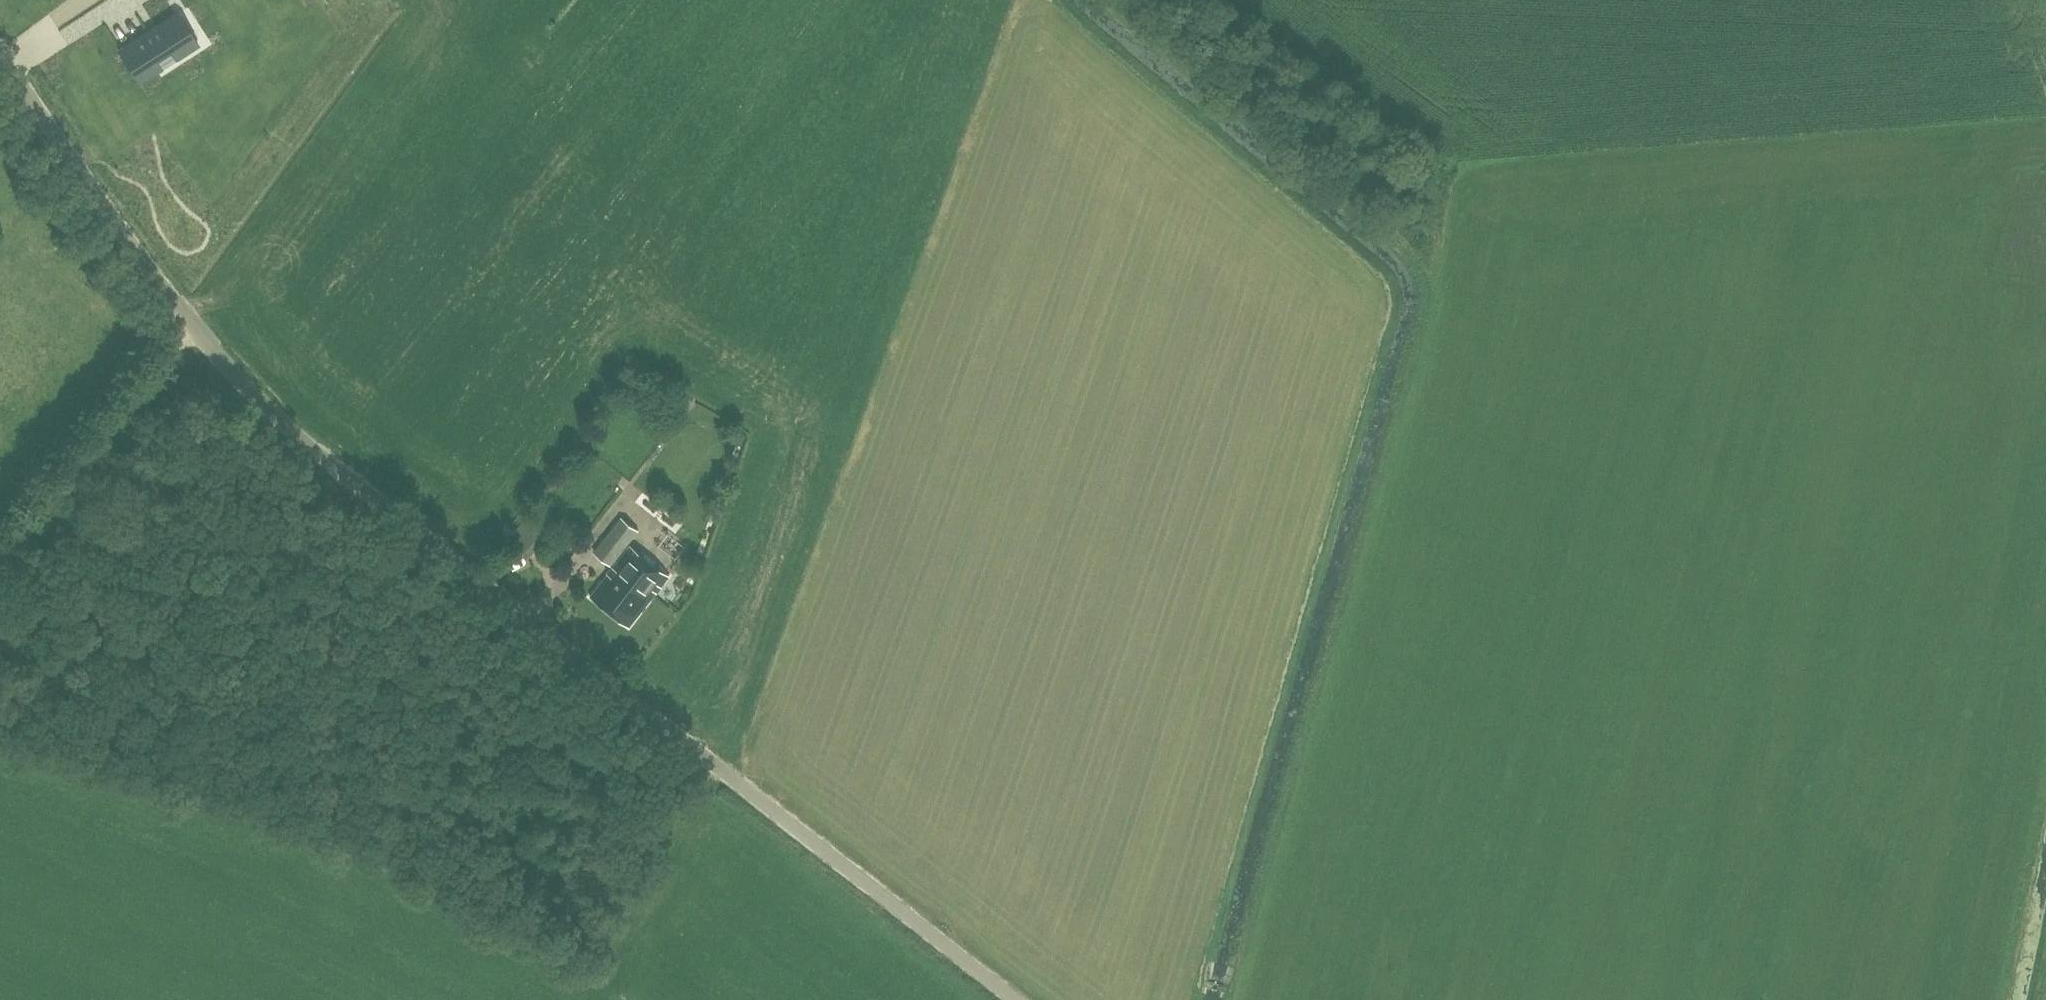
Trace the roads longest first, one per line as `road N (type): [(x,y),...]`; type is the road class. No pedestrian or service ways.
road 1 (unclassified): [(1016,999),(496,585),(335,469),(259,399),(113,219),(0,46)]

